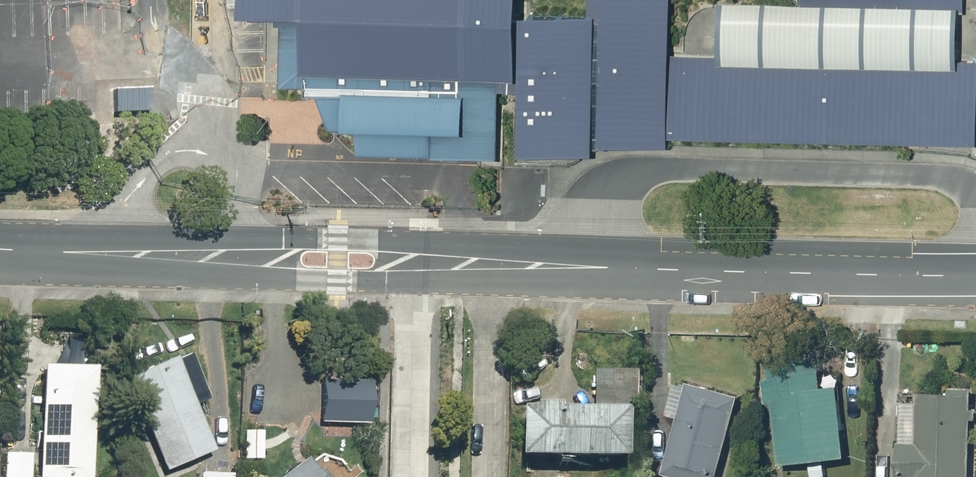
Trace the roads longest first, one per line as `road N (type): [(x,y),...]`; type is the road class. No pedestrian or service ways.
road 1 (tertiary): [(410,264),(975,270)]
road 2 (tertiary): [(0,251),(410,264)]
road 3 (residential): [(410,264),(409,476)]

